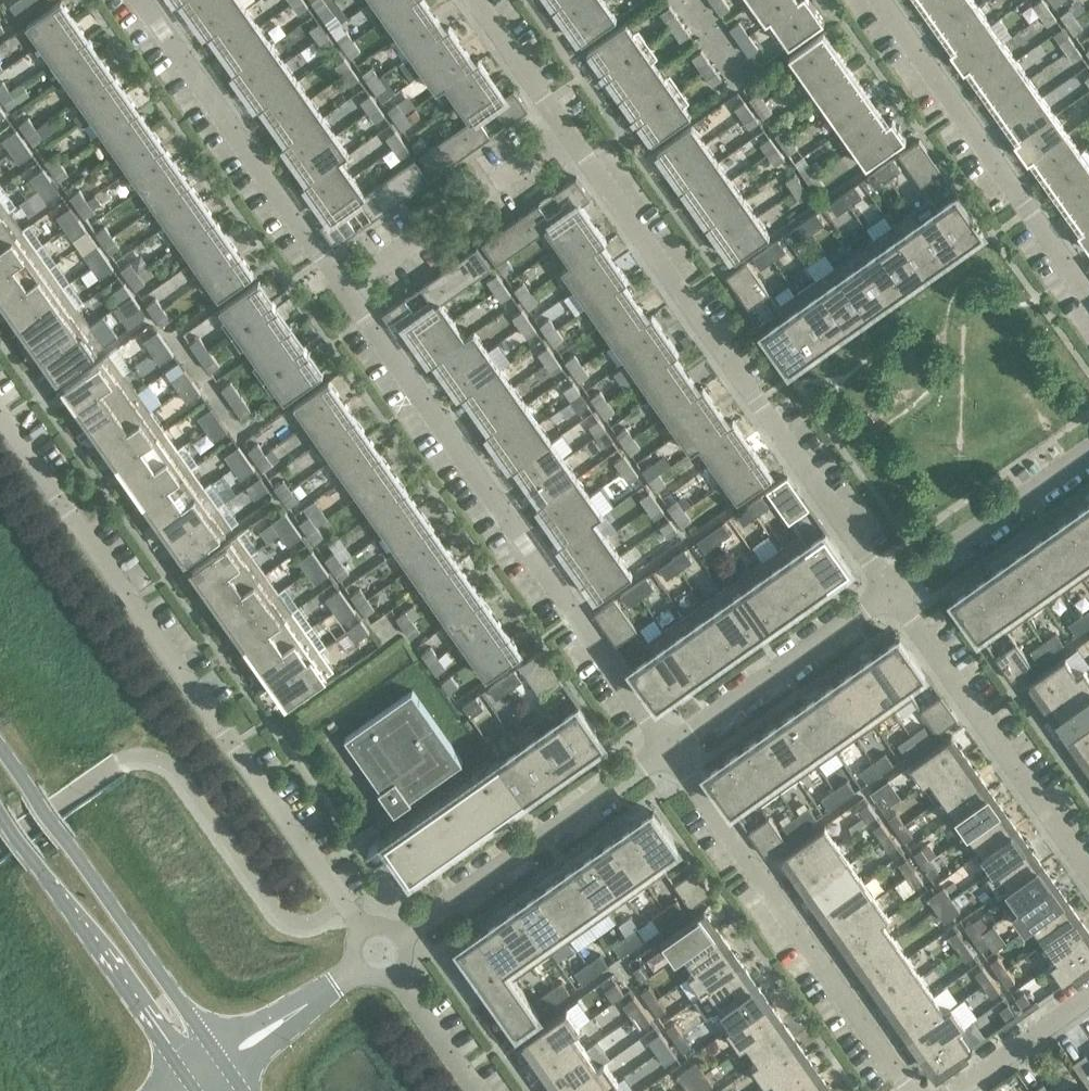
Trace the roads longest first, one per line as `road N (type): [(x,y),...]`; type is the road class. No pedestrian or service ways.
road 1 (residential): [(0,416),(379,953)]
road 2 (residential): [(891,592),(567,132)]
road 3 (residential): [(667,749),(344,290)]
road 4 (residential): [(909,1090),(667,749)]
road 5 (secondary): [(210,1049),(0,749)]
road 6 (residential): [(1088,297),(881,0)]
road 7 (residential): [(344,290),(139,0)]
road 8 (residential): [(379,953),(667,749)]
road 9 (residential): [(1088,874),(891,592)]
road 10 (secondary): [(0,814),(176,1071)]
road 11 (residential): [(667,749),(891,592)]
road 12 (residential): [(891,592),(1088,452)]
road 13 (residential): [(379,953),(476,1090)]
road 14 (residential): [(567,132),(474,0)]
road 15 (residential): [(958,1090),(1088,999)]
road 16 (residential): [(335,988),(210,1049)]
road 17 (residential): [(229,1078),(335,988)]

